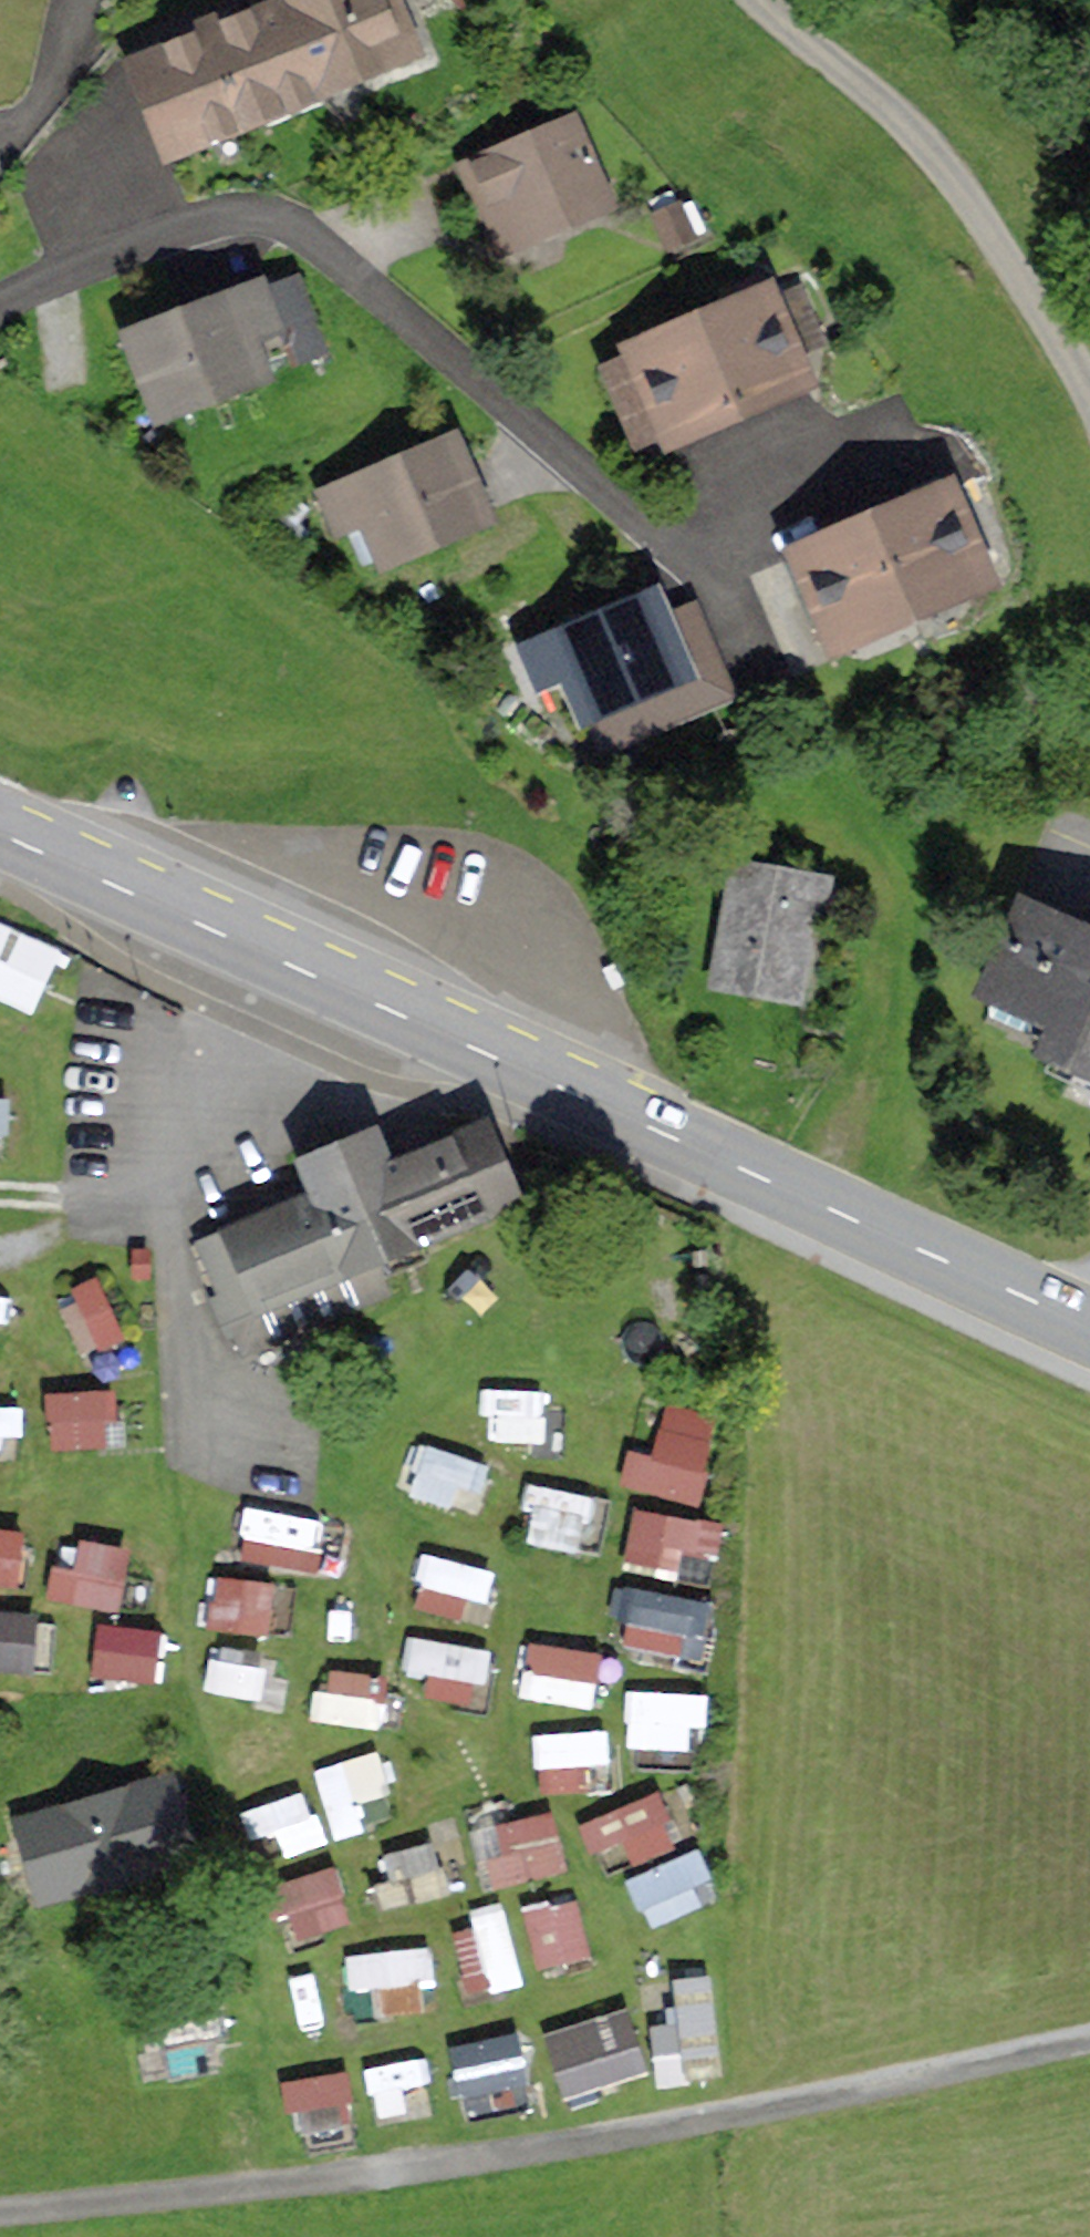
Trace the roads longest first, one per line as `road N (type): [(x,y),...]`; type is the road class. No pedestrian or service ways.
road 1 (primary): [(0,837),(1089,1327)]
road 2 (unclassified): [(1089,2039),(641,2130),(0,2214)]
road 3 (residential): [(0,306),(60,274),(240,215),(326,233),(665,544)]
road 4 (unclassified): [(1089,388),(918,130),(755,0)]

